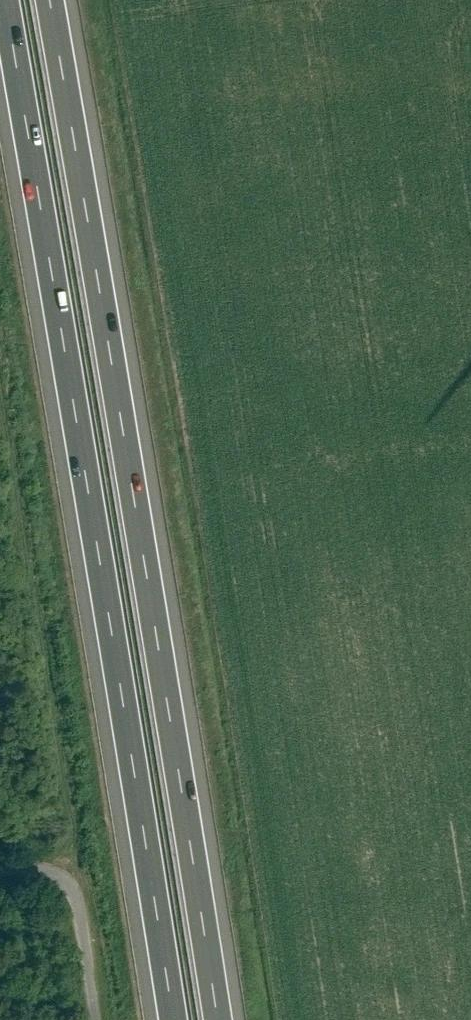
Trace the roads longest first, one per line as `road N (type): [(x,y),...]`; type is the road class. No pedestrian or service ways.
road 1 (motorway): [(4,0),(172,1019)]
road 2 (motorway): [(217,1019),(49,0)]
road 3 (track): [(0,867),(48,869),(69,875),(80,891),(101,1019)]

